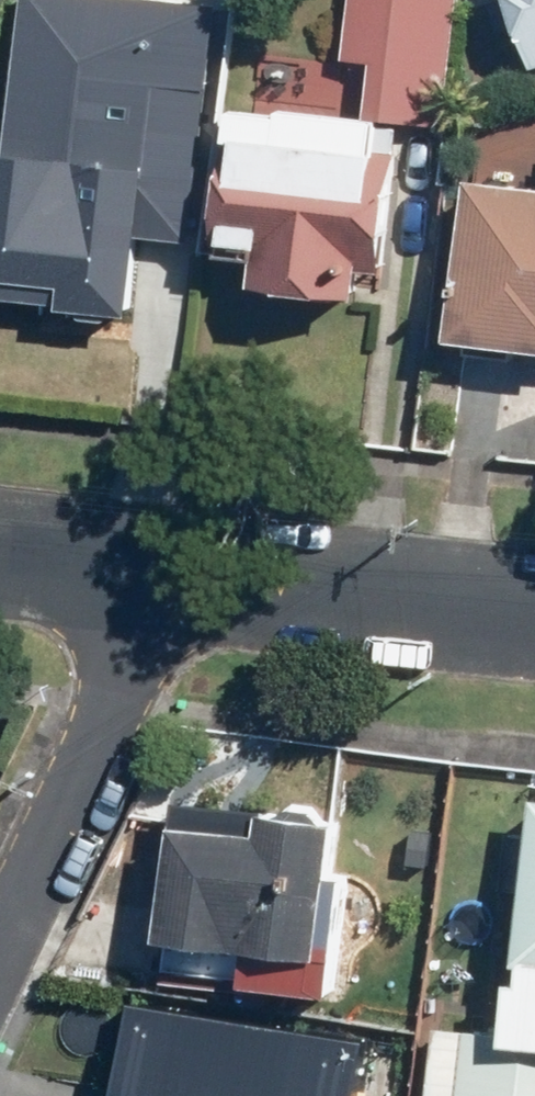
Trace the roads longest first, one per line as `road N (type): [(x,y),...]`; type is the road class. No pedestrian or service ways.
road 1 (residential): [(165,571),(0,929)]
road 2 (residential): [(165,571),(534,612)]
road 3 (residential): [(0,551),(165,571)]

